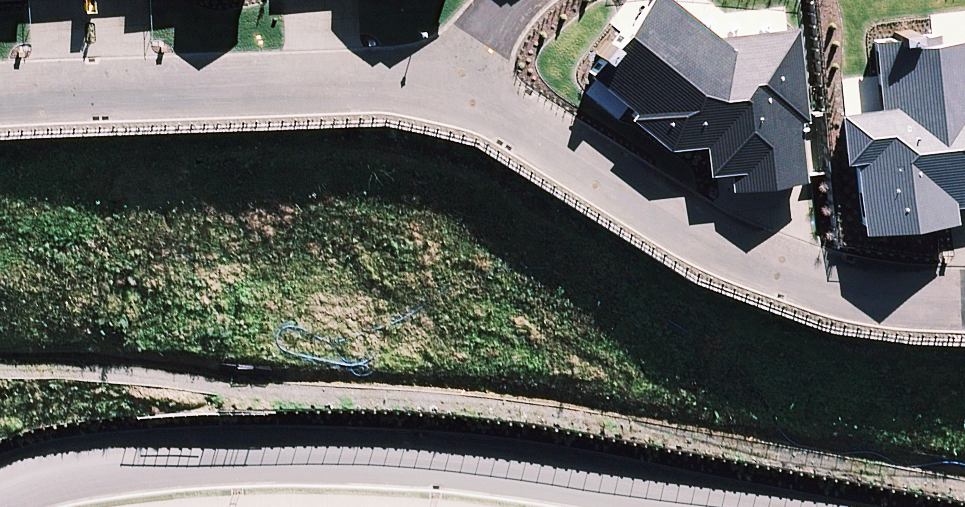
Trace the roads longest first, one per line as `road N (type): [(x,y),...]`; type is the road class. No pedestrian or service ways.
road 1 (residential): [(0,496),(58,475),(131,465),(283,455),(443,464),(722,506)]
road 2 (residential): [(428,86),(505,116),(758,267),(870,302),(964,305)]
road 3 (residential): [(0,99),(428,86)]
road 4 (residential): [(428,86),(514,0)]

